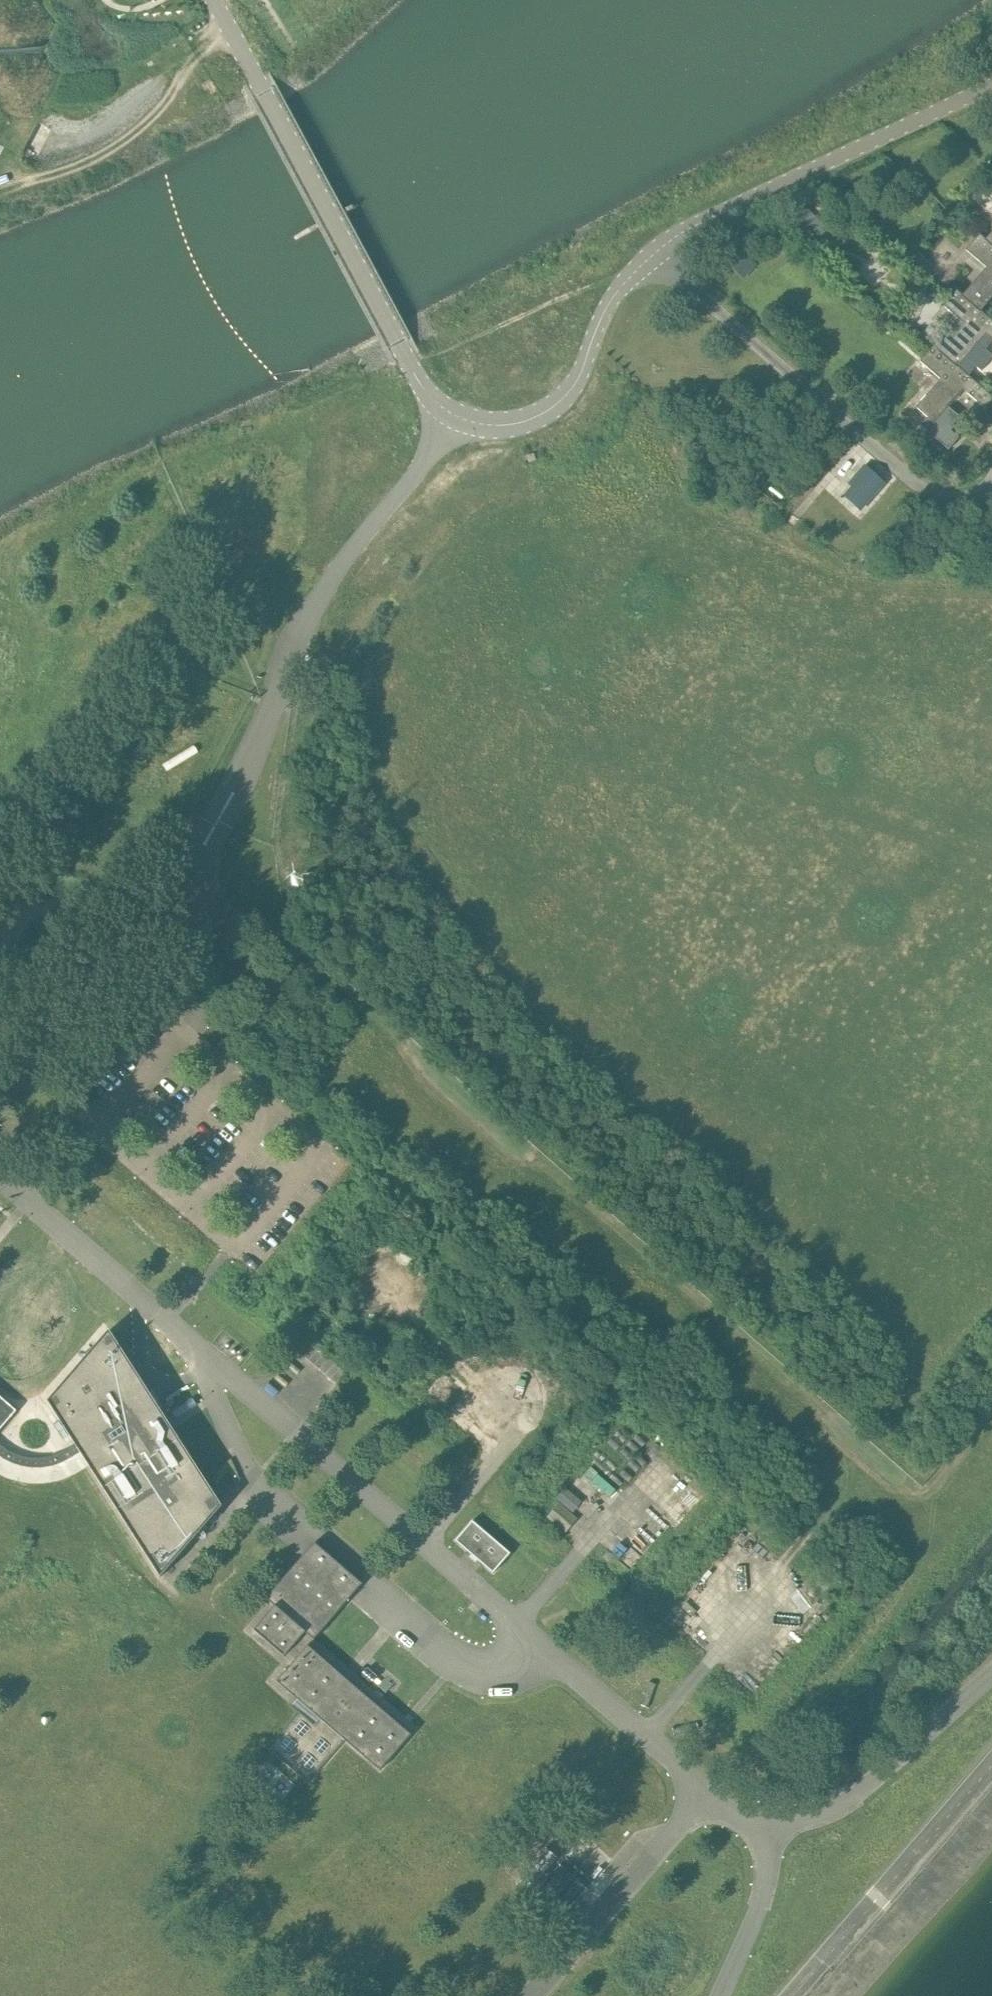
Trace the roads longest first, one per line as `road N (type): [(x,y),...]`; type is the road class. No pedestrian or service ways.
road 1 (unclassified): [(991,84),(693,226),(652,255),(612,297),(579,379),(536,418),(502,426),(449,412)]
road 2 (tertiary): [(449,412),(420,383),(213,0)]
road 3 (track): [(227,25),(115,121),(52,143),(36,134)]

